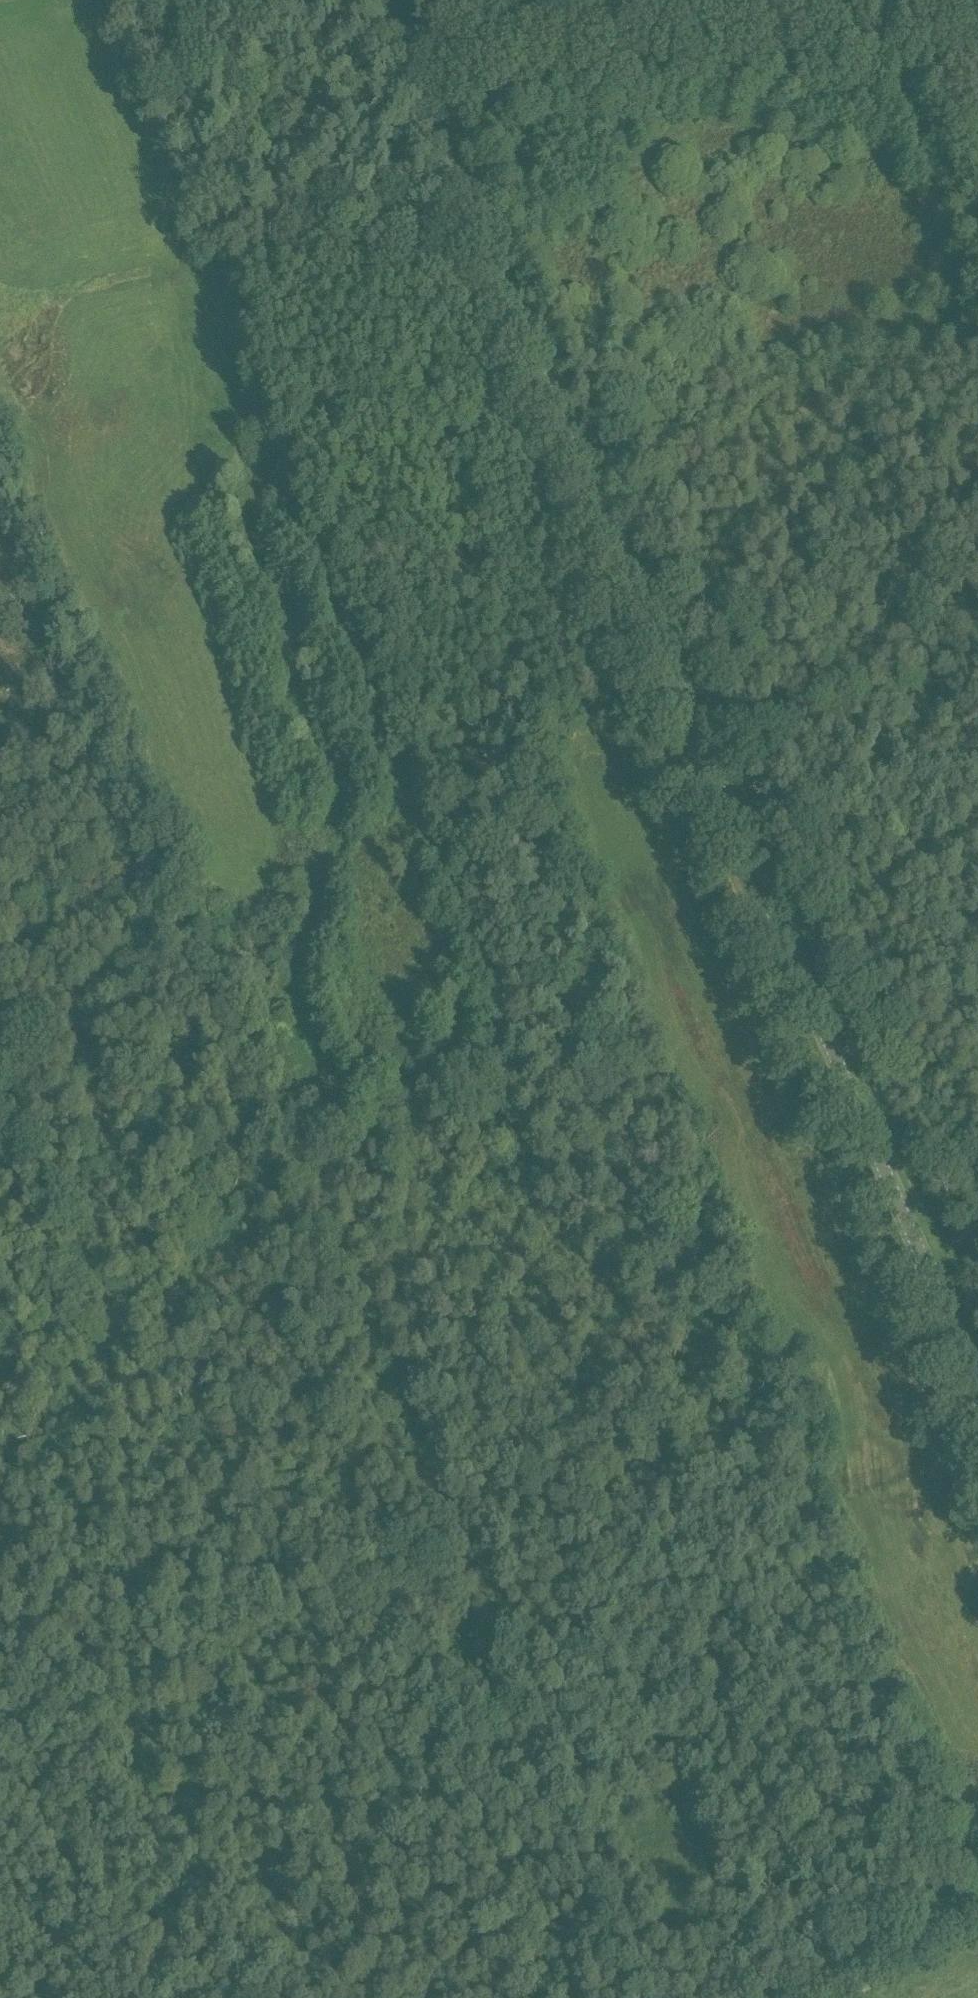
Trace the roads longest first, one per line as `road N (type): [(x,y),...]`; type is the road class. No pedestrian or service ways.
road 1 (tertiary): [(977,1380),(378,0)]
road 2 (unclassified): [(977,1914),(820,1997)]

